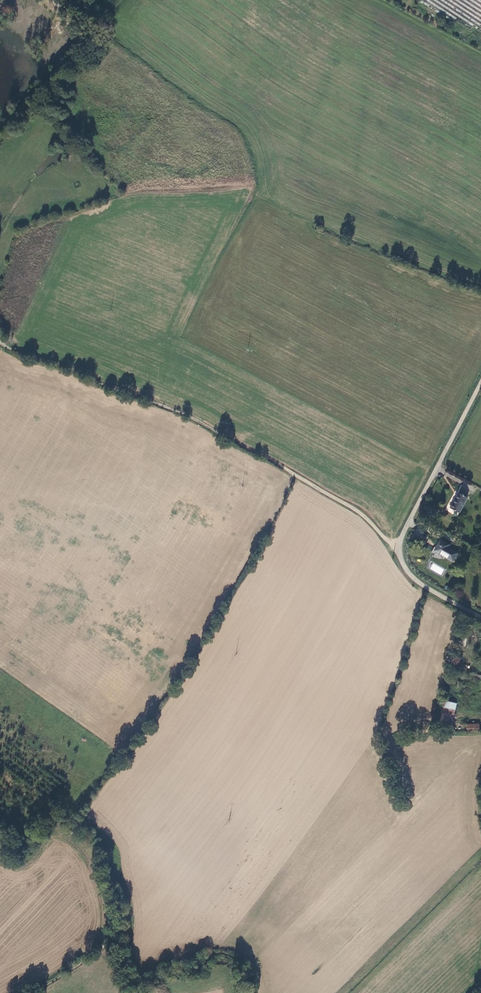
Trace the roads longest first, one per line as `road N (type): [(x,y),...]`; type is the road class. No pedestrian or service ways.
road 1 (track): [(399,548),(354,508),(199,421),(0,343)]
road 2 (unclassified): [(480,617),(419,583),(399,548),(480,381)]

